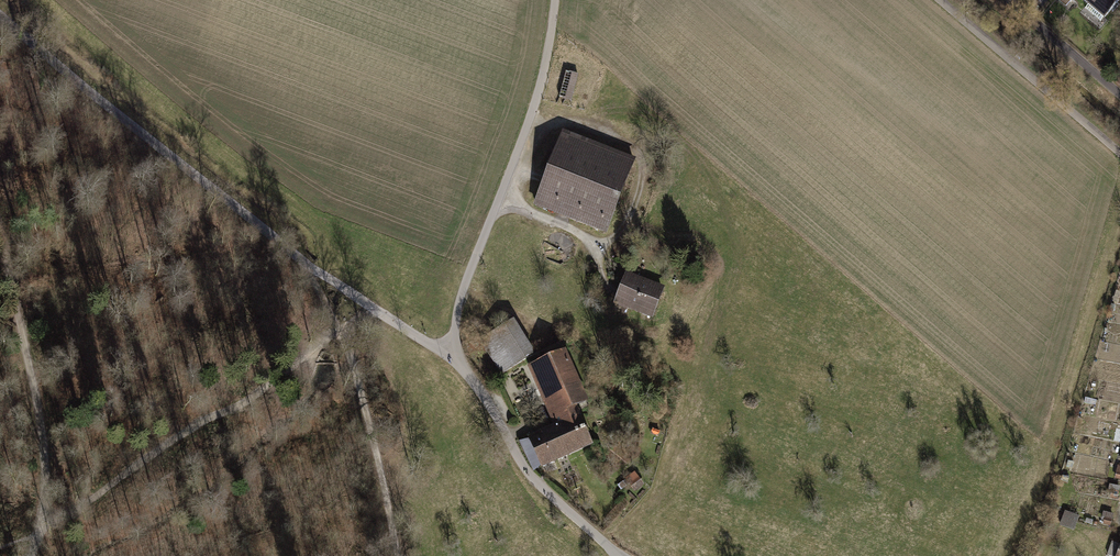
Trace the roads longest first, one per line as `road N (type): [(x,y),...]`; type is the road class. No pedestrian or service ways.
road 1 (unclassified): [(0,15),(301,259),(454,360)]
road 2 (unclassified): [(555,0),(541,88),(465,283),(454,360)]
road 3 (track): [(40,530),(250,399),(339,332)]
road 4 (track): [(500,202),(603,247),(614,244),(634,207),(643,155),(618,138),(531,121)]
road 5 (track): [(0,238),(43,441),(40,530)]
road 6 (unclassified): [(454,360),(530,476),(621,555)]
road 7 (track): [(398,555),(339,332)]

